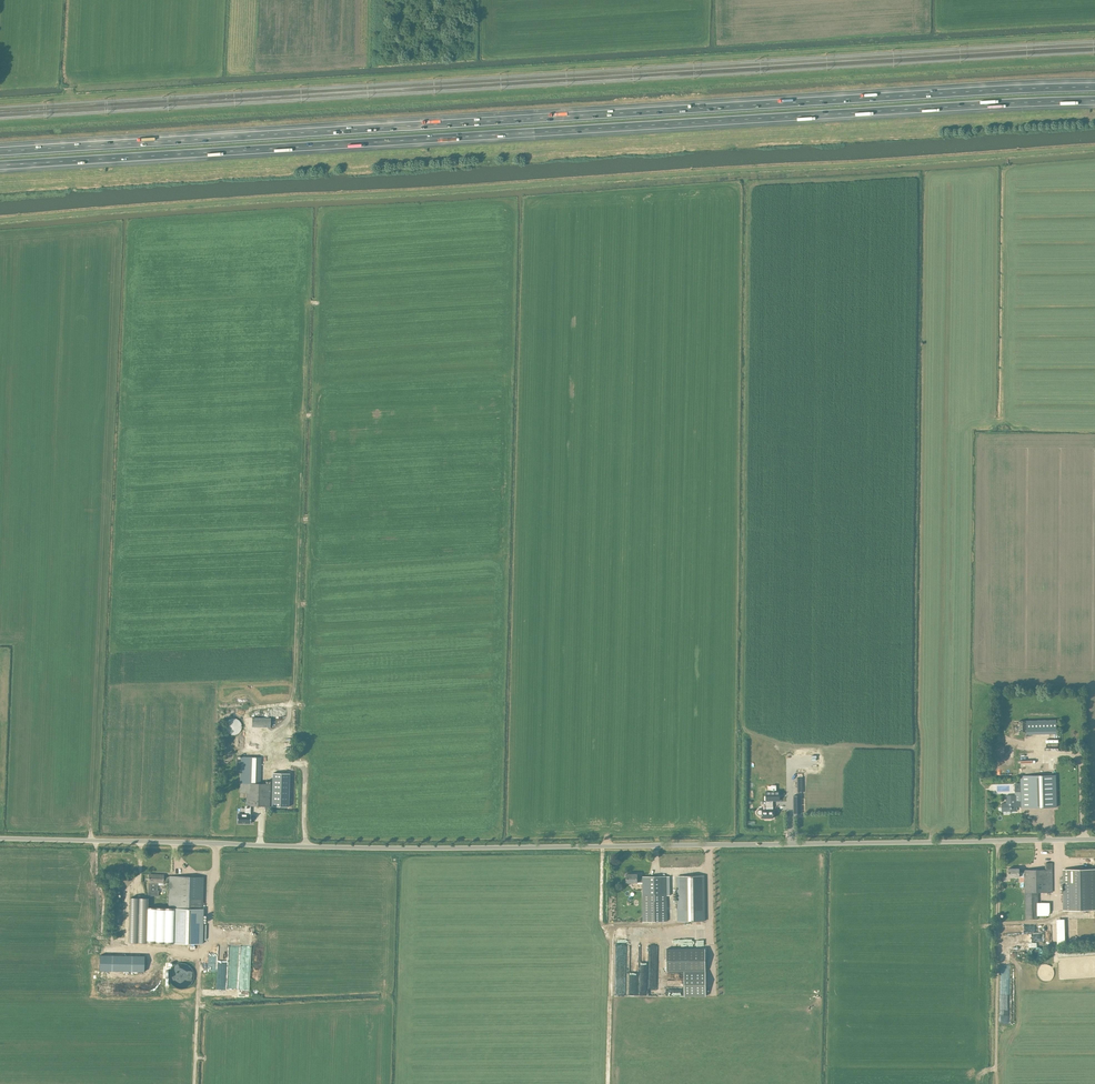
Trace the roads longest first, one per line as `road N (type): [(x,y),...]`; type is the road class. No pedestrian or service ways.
road 1 (motorway): [(1094,87),(0,151)]
road 2 (motorway): [(0,165),(1094,101)]
road 3 (unclassified): [(1094,840),(417,849),(0,839)]

